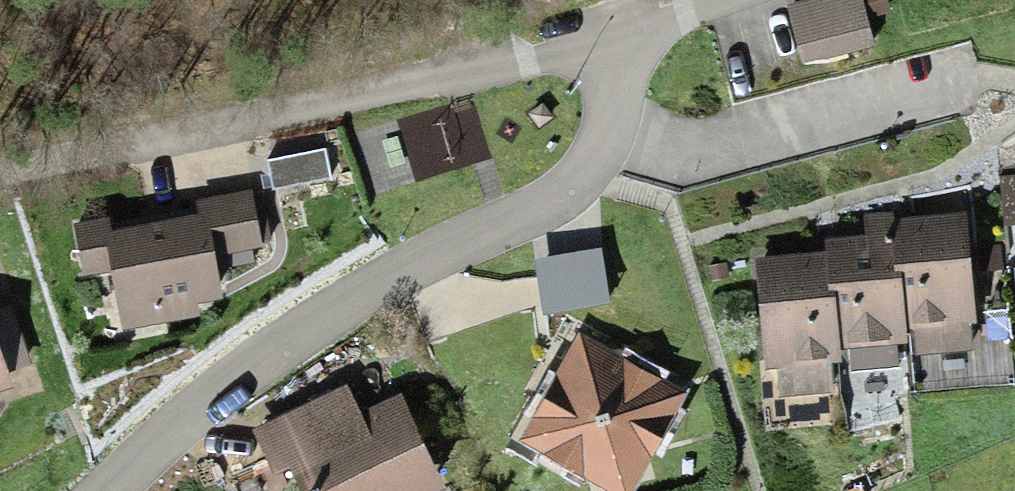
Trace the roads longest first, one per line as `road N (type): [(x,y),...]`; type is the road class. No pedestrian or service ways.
road 1 (residential): [(119,490),(188,426),(319,333),(590,189),(608,163),(638,48),(668,24),(730,0)]
road 2 (track): [(0,175),(589,44),(638,48)]

